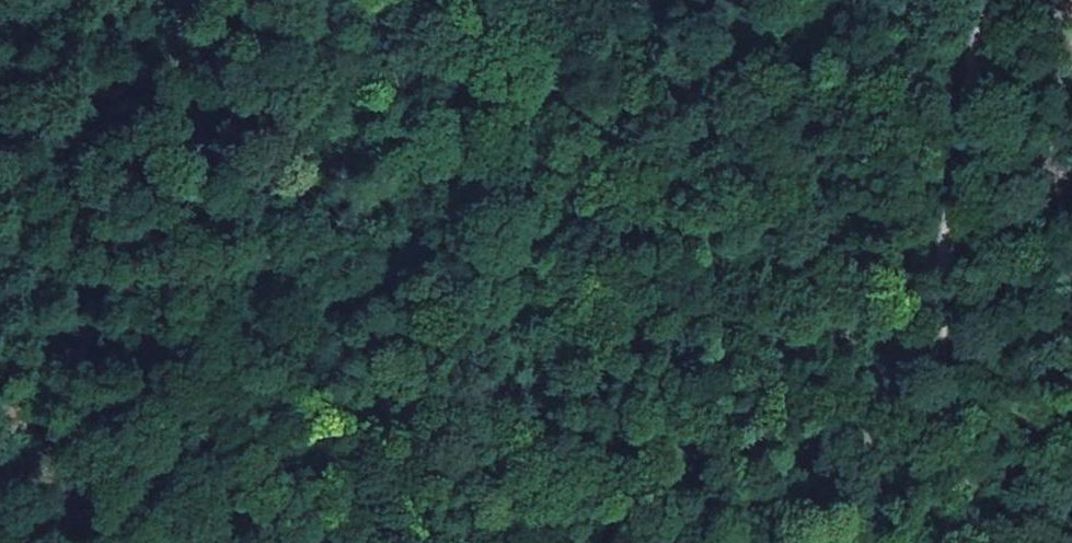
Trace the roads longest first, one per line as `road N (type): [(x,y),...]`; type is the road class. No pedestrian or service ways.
road 1 (track): [(1003,542),(962,451),(941,221),(986,0)]

